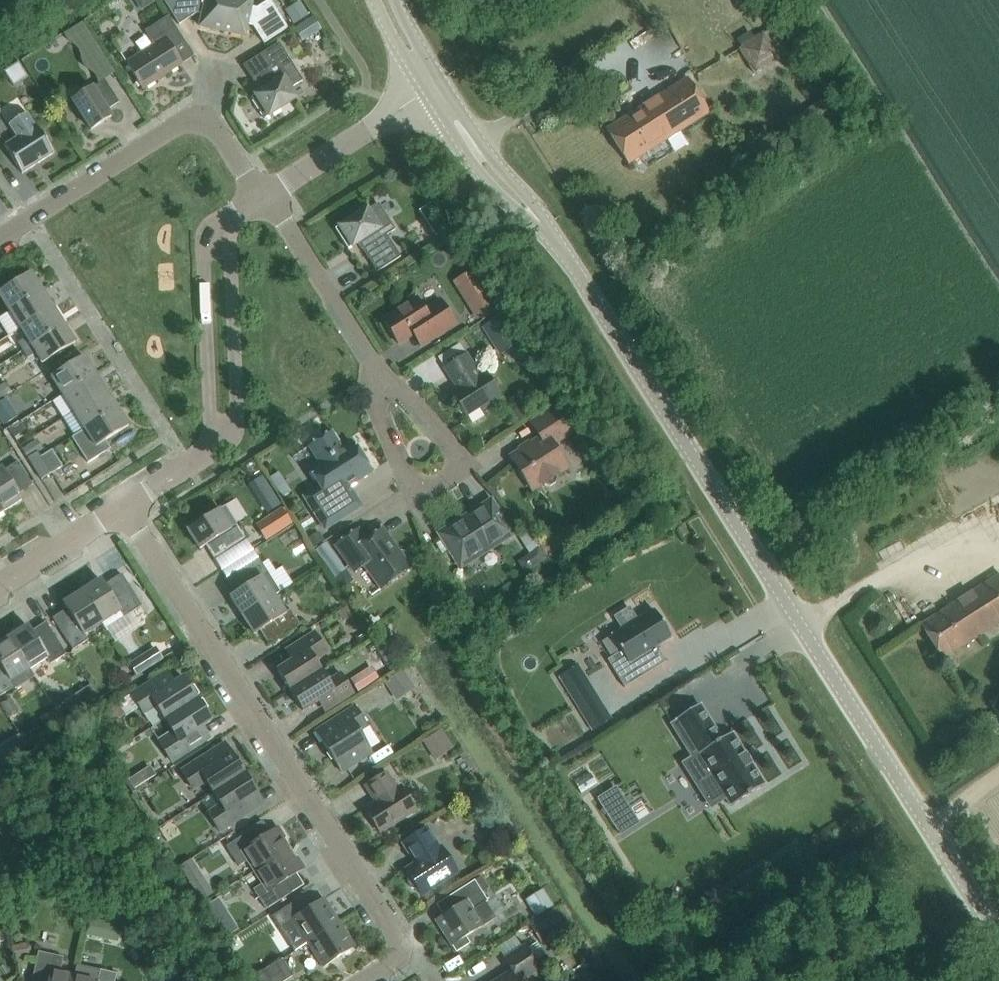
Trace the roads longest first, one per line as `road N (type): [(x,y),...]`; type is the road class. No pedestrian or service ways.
road 1 (unclassified): [(998,939),(540,222)]
road 2 (residential): [(123,507),(407,954)]
road 3 (residential): [(374,365),(468,465),(415,499),(367,380)]
road 4 (track): [(944,942),(896,854),(706,980)]
road 5 (residential): [(30,219),(192,118),(211,125),(265,195)]
road 6 (residential): [(186,466),(30,219)]
road 7 (residential): [(374,365),(265,195)]
road 8 (residential): [(222,427),(237,414),(230,255),(216,241)]
road 9 (residential): [(216,241),(203,263),(210,415),(222,427)]
road 10 (residential): [(265,195),(424,93)]
road 11 (unclassified): [(424,93),(480,177),(529,222),(540,222)]
road 12 (unclassified): [(540,222),(442,82)]
road 13 (residential): [(0,585),(123,507)]

